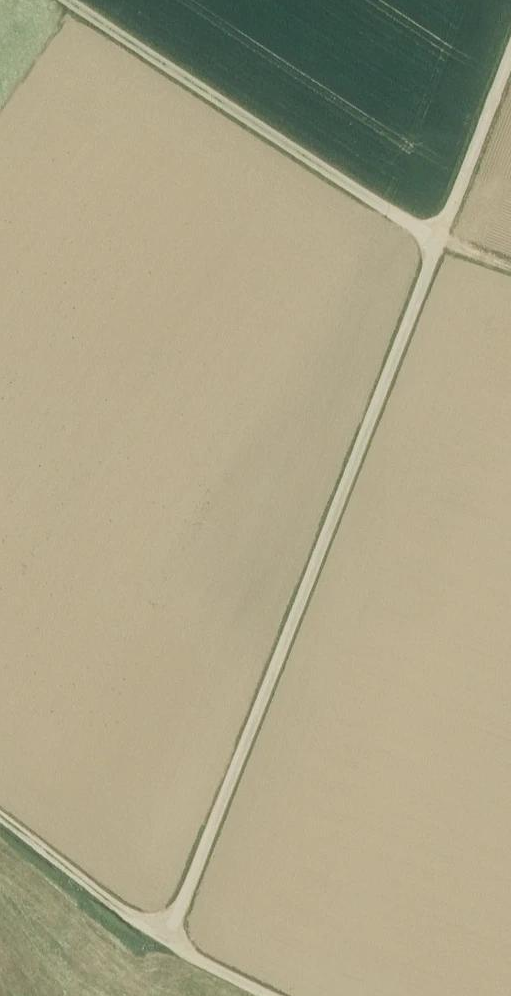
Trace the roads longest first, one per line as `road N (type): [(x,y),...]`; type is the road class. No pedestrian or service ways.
road 1 (track): [(72,0),(437,243),(167,944)]
road 2 (track): [(0,817),(167,944),(265,995)]
road 3 (track): [(510,50),(437,243),(510,272)]

